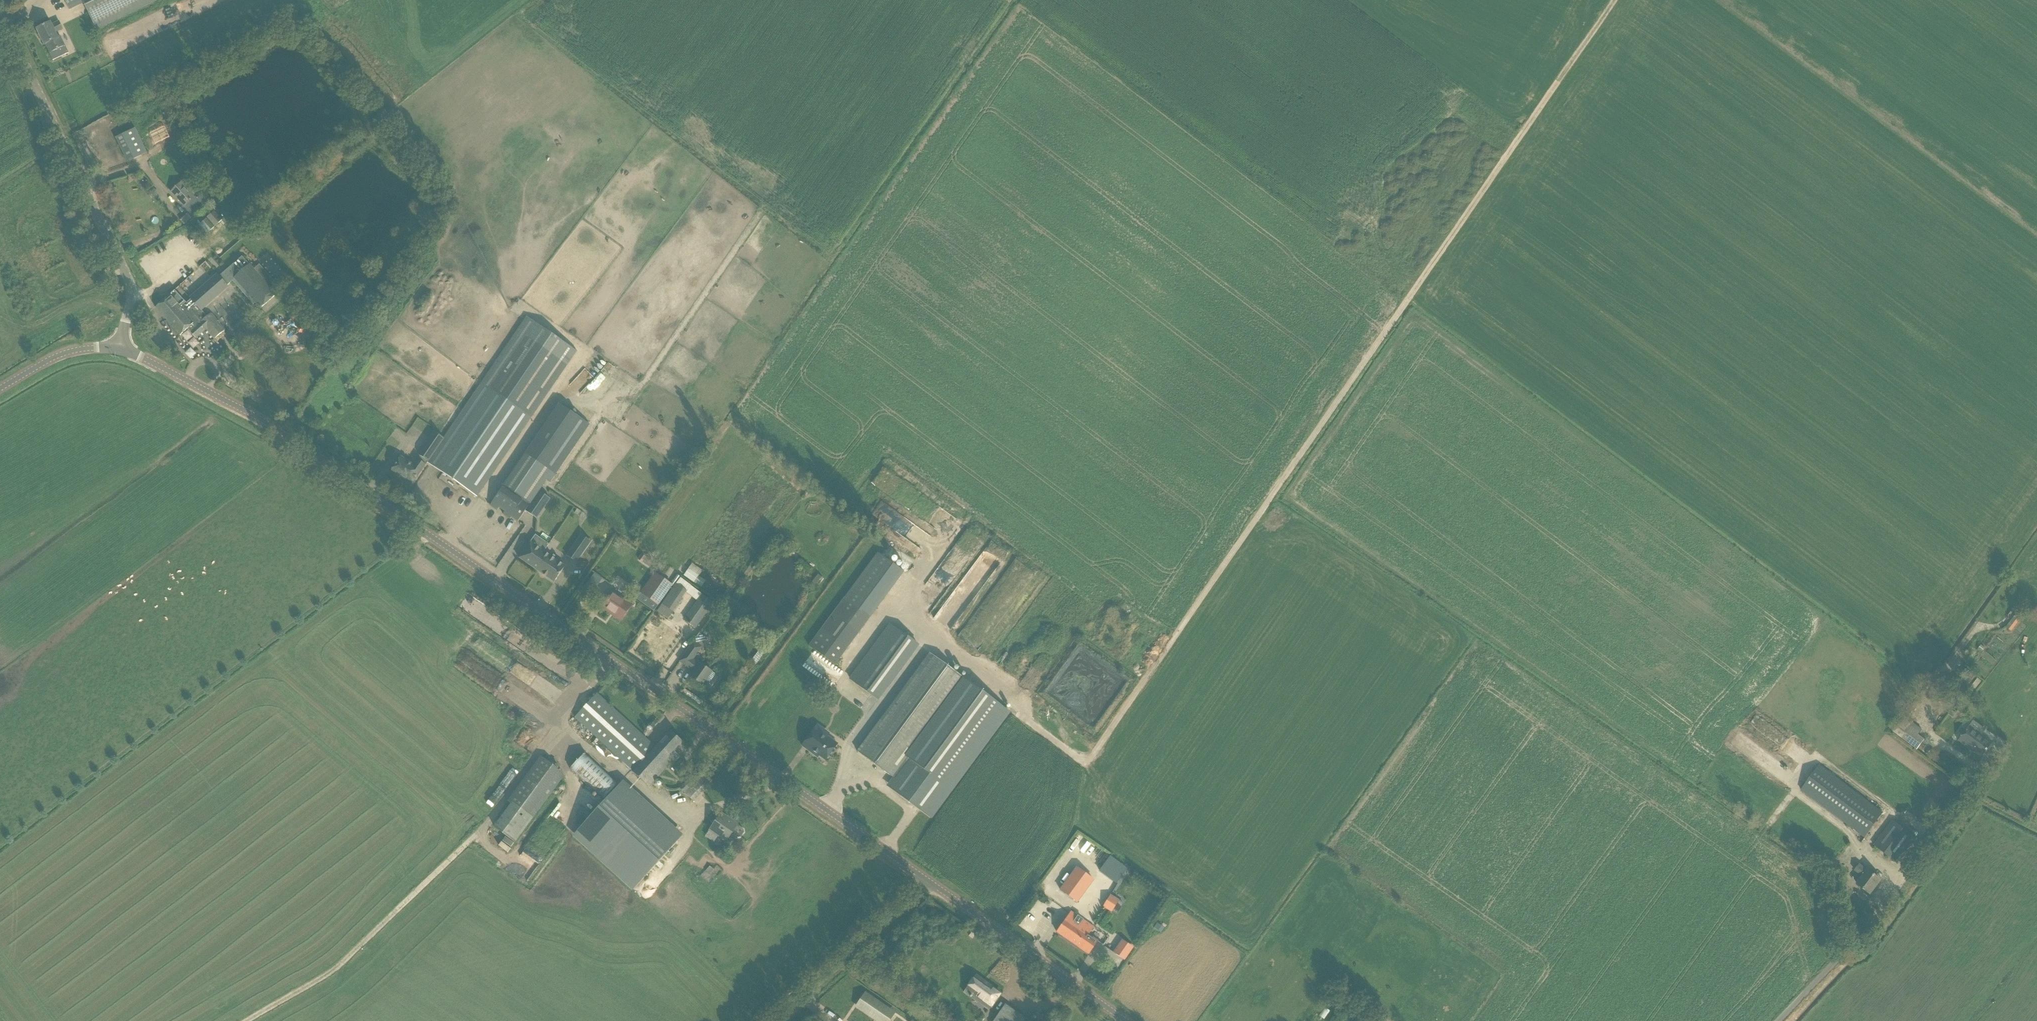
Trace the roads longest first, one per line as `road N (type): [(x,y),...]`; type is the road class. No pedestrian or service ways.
road 1 (unclassified): [(120,349),(278,429),(931,885)]
road 2 (unclassified): [(120,349),(130,281),(0,12)]
road 3 (unclassified): [(1121,1020),(931,885)]
road 4 (unclassified): [(780,1020),(931,885)]
road 5 (unclassified): [(0,391),(68,354),(120,349)]

